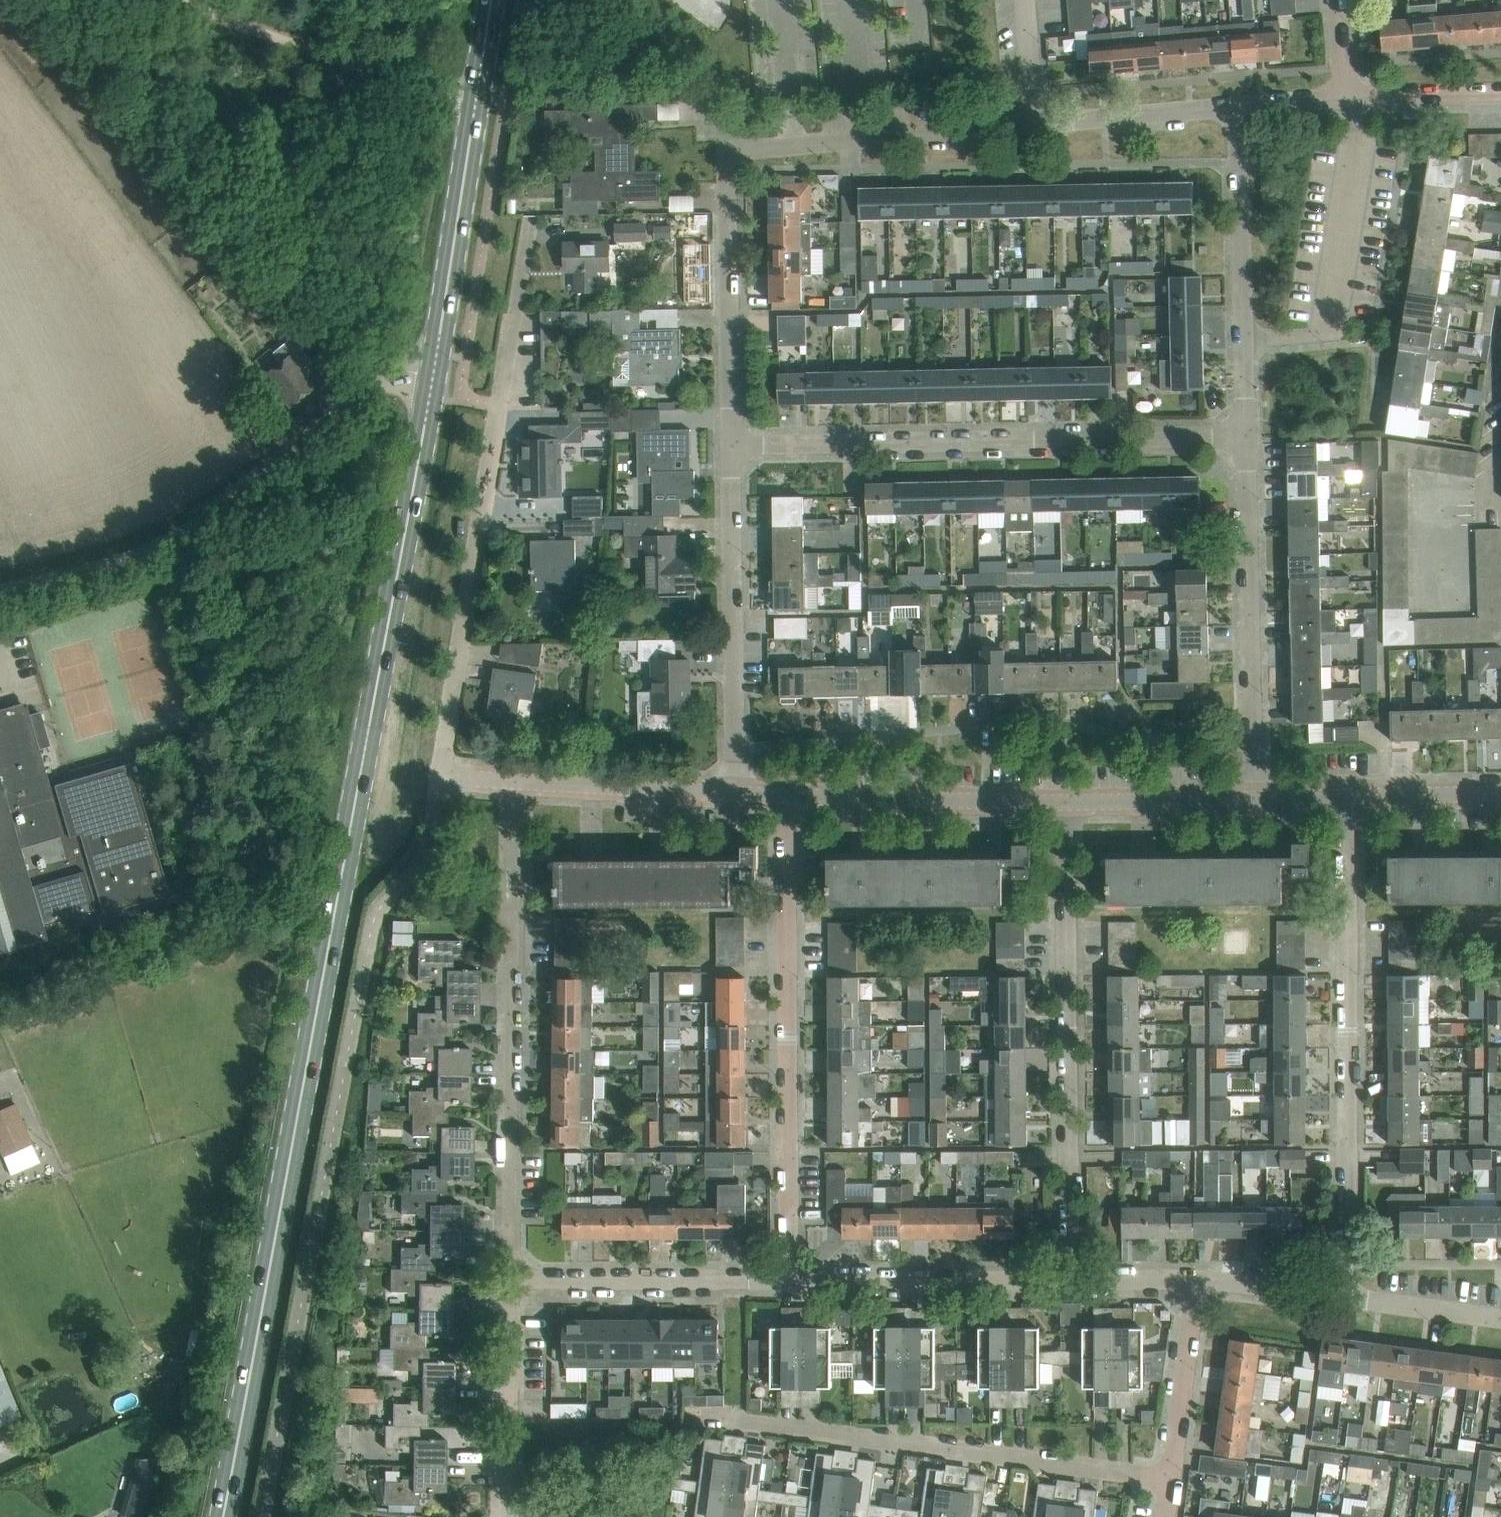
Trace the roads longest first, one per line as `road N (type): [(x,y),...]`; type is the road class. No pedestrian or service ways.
road 1 (primary): [(226,1516),(432,385)]
road 2 (residential): [(734,447),(728,145),(1036,124)]
road 3 (residential): [(441,781),(531,216)]
road 4 (residential): [(734,447),(1244,436)]
road 5 (residential): [(1342,1295),(1346,796)]
road 6 (residential): [(510,1277),(517,786)]
road 7 (residential): [(791,1278),(782,797)]
road 8 (residential): [(1070,1277),(1064,803)]
road 9 (residential): [(0,595),(124,565),(190,529),(347,399),(384,380),(409,383)]
road 10 (residential): [(1169,1476),(714,1421)]
road 11 (primary): [(432,385),(491,0)]
road 12 (residential): [(1250,800),(1244,436)]
road 13 (residential): [(729,795),(734,447)]
road 14 (residential): [(1244,436),(1237,108)]
road 15 (track): [(180,0),(452,94)]
road 16 (residential): [(782,797),(1064,803)]
road 17 (residential): [(510,1277),(791,1278)]
road 18 (residential): [(791,1278),(1070,1277)]
road 19 (residential): [(507,1516),(510,1277)]
road 20 (residential): [(517,786),(729,795)]
road 21 (residential): [(1036,124),(1237,108)]
road 22 (residential): [(1196,1279),(1169,1476)]
road 23 (residential): [(1064,803),(1250,800)]
road 24 (residential): [(1342,1295),(1500,1319)]
road 25 (residential): [(1346,796),(1500,794)]
road 26 (residential): [(1347,100),(1500,96)]
road 27 (residential): [(1196,1279),(1342,1295)]
road 28 (residential): [(1070,1277),(1196,1279)]
road 29 (residential): [(1027,0),(1036,124)]

